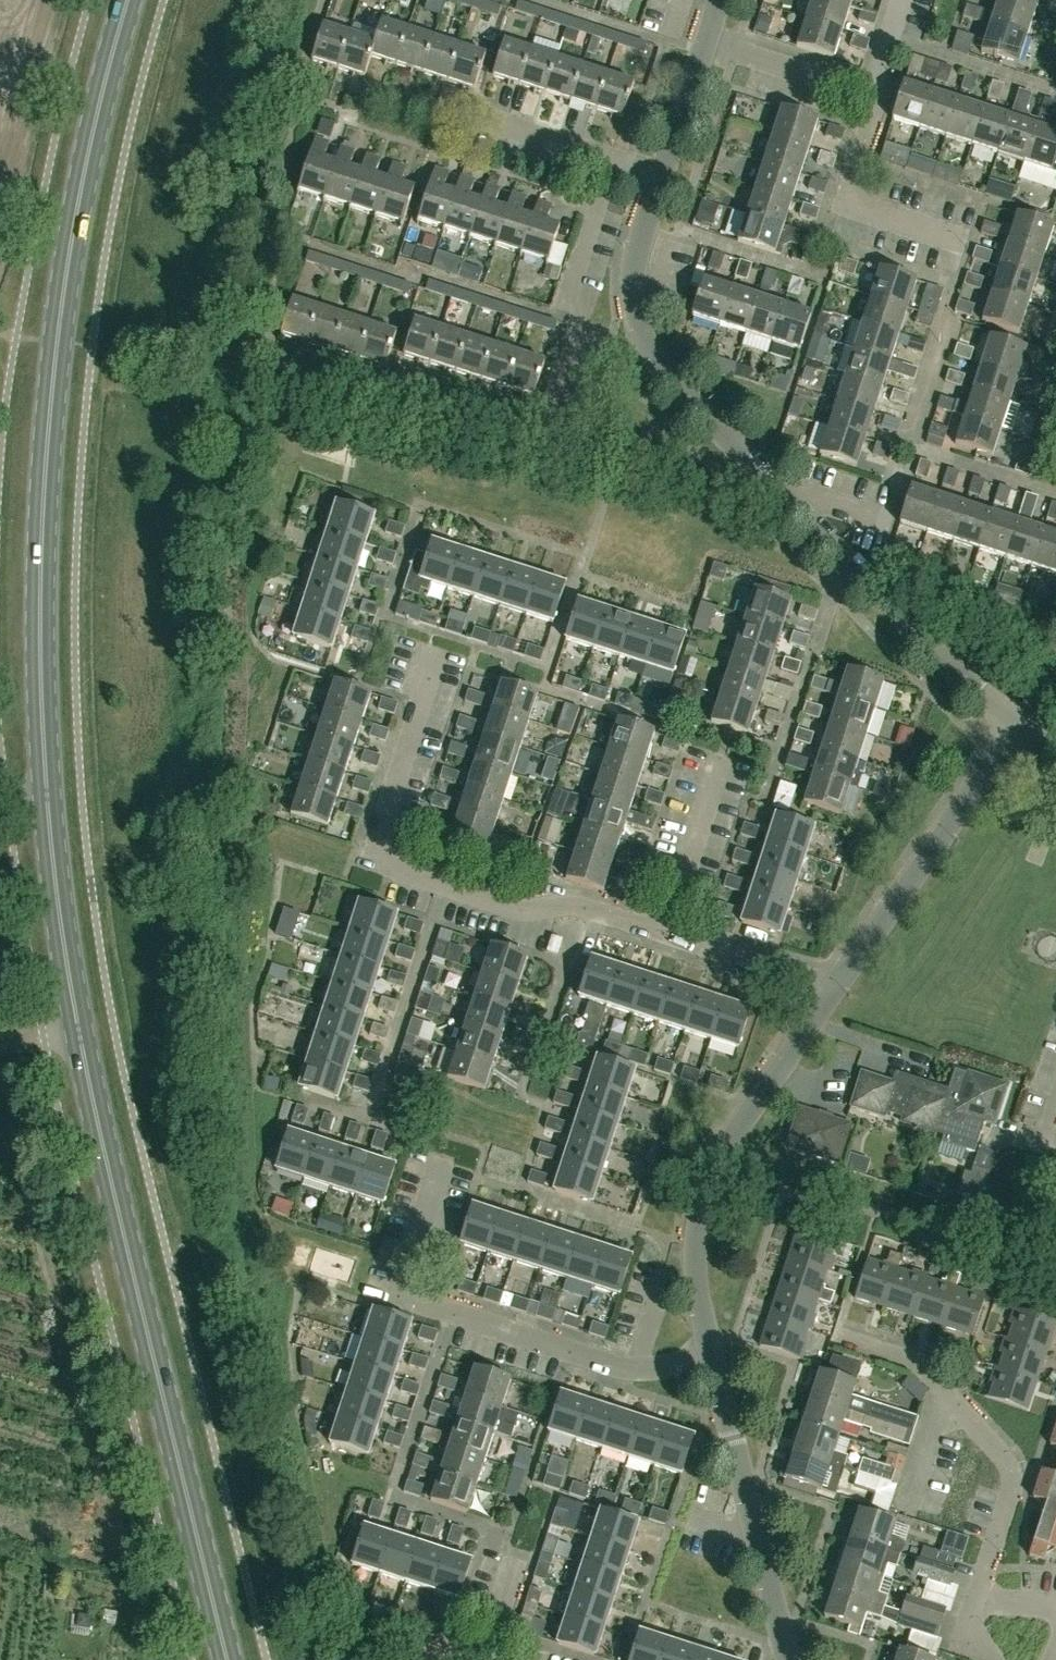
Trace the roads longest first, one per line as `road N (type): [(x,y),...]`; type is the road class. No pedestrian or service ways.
road 1 (primary): [(227,1659),(85,1064),(45,762),(41,560),(54,370),(80,194),(128,0)]
road 2 (residential): [(1018,728),(840,560),(636,328),(632,271),(706,38)]
road 3 (residential): [(669,932),(583,905),(526,914),(396,871),(379,853),(377,828),(433,654)]
road 4 (residential): [(905,441),(960,243),(841,201),(872,94)]
road 5 (residential): [(711,1358),(684,1234),(696,1181),(728,1122),(833,986)]
road 6 (residential): [(639,1366),(405,1295),(441,1162)]
road 7 (residential): [(978,1598),(1010,1495),(1002,1452),(921,1364),(836,1338)]
road 8 (residential): [(833,986),(1018,728)]
road 9 (residential): [(789,1659),(711,1358)]
road 10 (residential): [(872,94),(706,38)]
road 11 (residential): [(669,932),(718,765)]
road 12 (residential): [(833,986),(669,932)]

